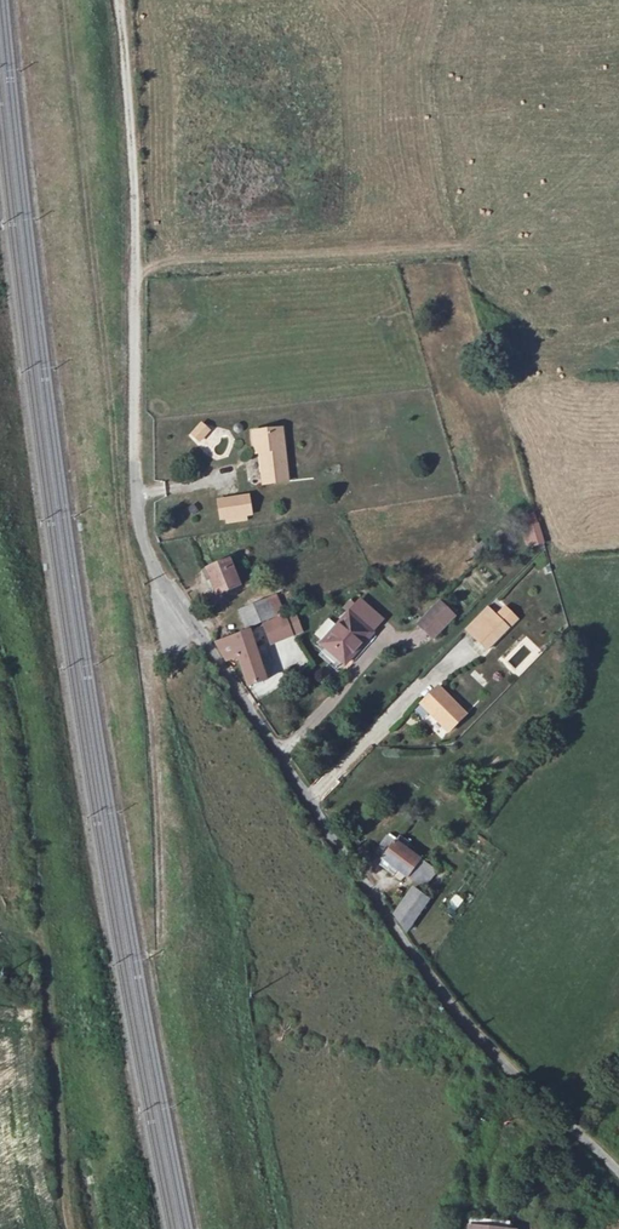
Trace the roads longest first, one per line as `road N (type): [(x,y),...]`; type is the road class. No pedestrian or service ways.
road 1 (residential): [(150,562),(444,997),(618,1172)]
road 2 (track): [(119,0),(136,273),(138,510),(150,562)]

